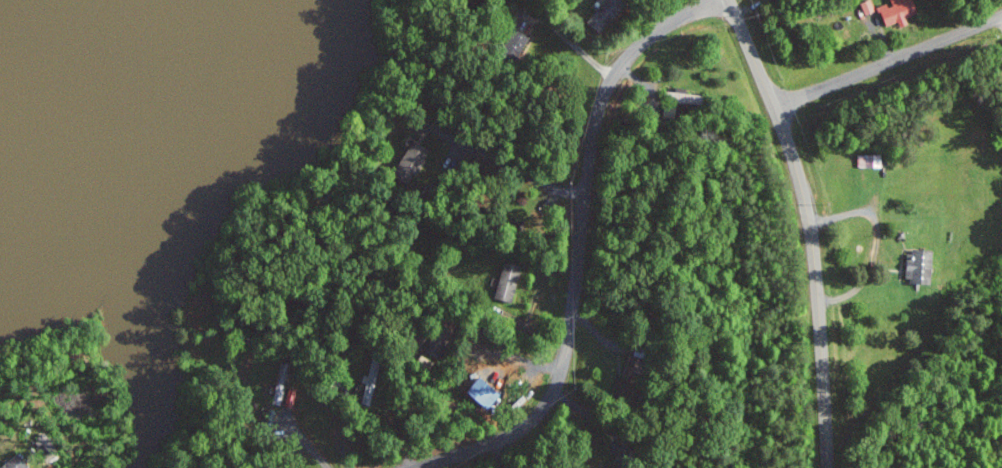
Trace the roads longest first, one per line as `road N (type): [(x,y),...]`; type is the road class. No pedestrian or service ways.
road 1 (residential): [(723,0),(646,40),(604,95),(570,314),(552,396),(537,420),(502,441),(420,467)]
road 2 (tertiary): [(829,467),(810,226),(775,108),(729,0)]
road 3 (residential): [(775,108),(1001,16)]

